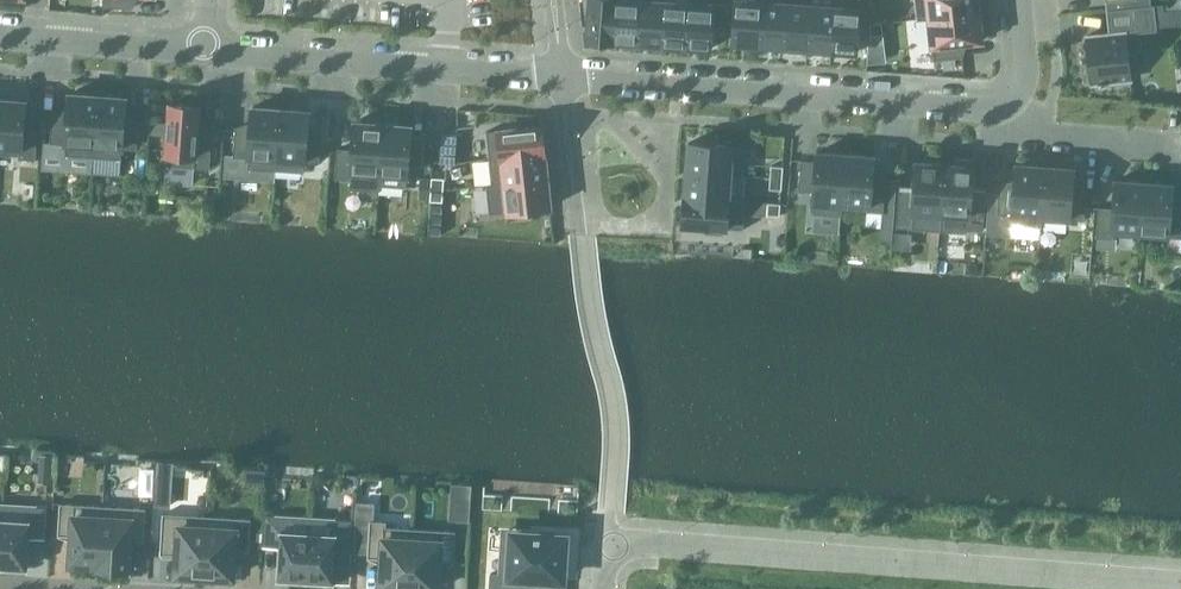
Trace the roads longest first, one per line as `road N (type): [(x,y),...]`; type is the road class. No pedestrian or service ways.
road 1 (residential): [(197,42),(971,108),(1014,104)]
road 2 (residential): [(607,588),(610,548),(1180,586)]
road 3 (residential): [(0,26),(197,42)]
road 4 (residential): [(1014,104),(1053,139),(1170,148)]

